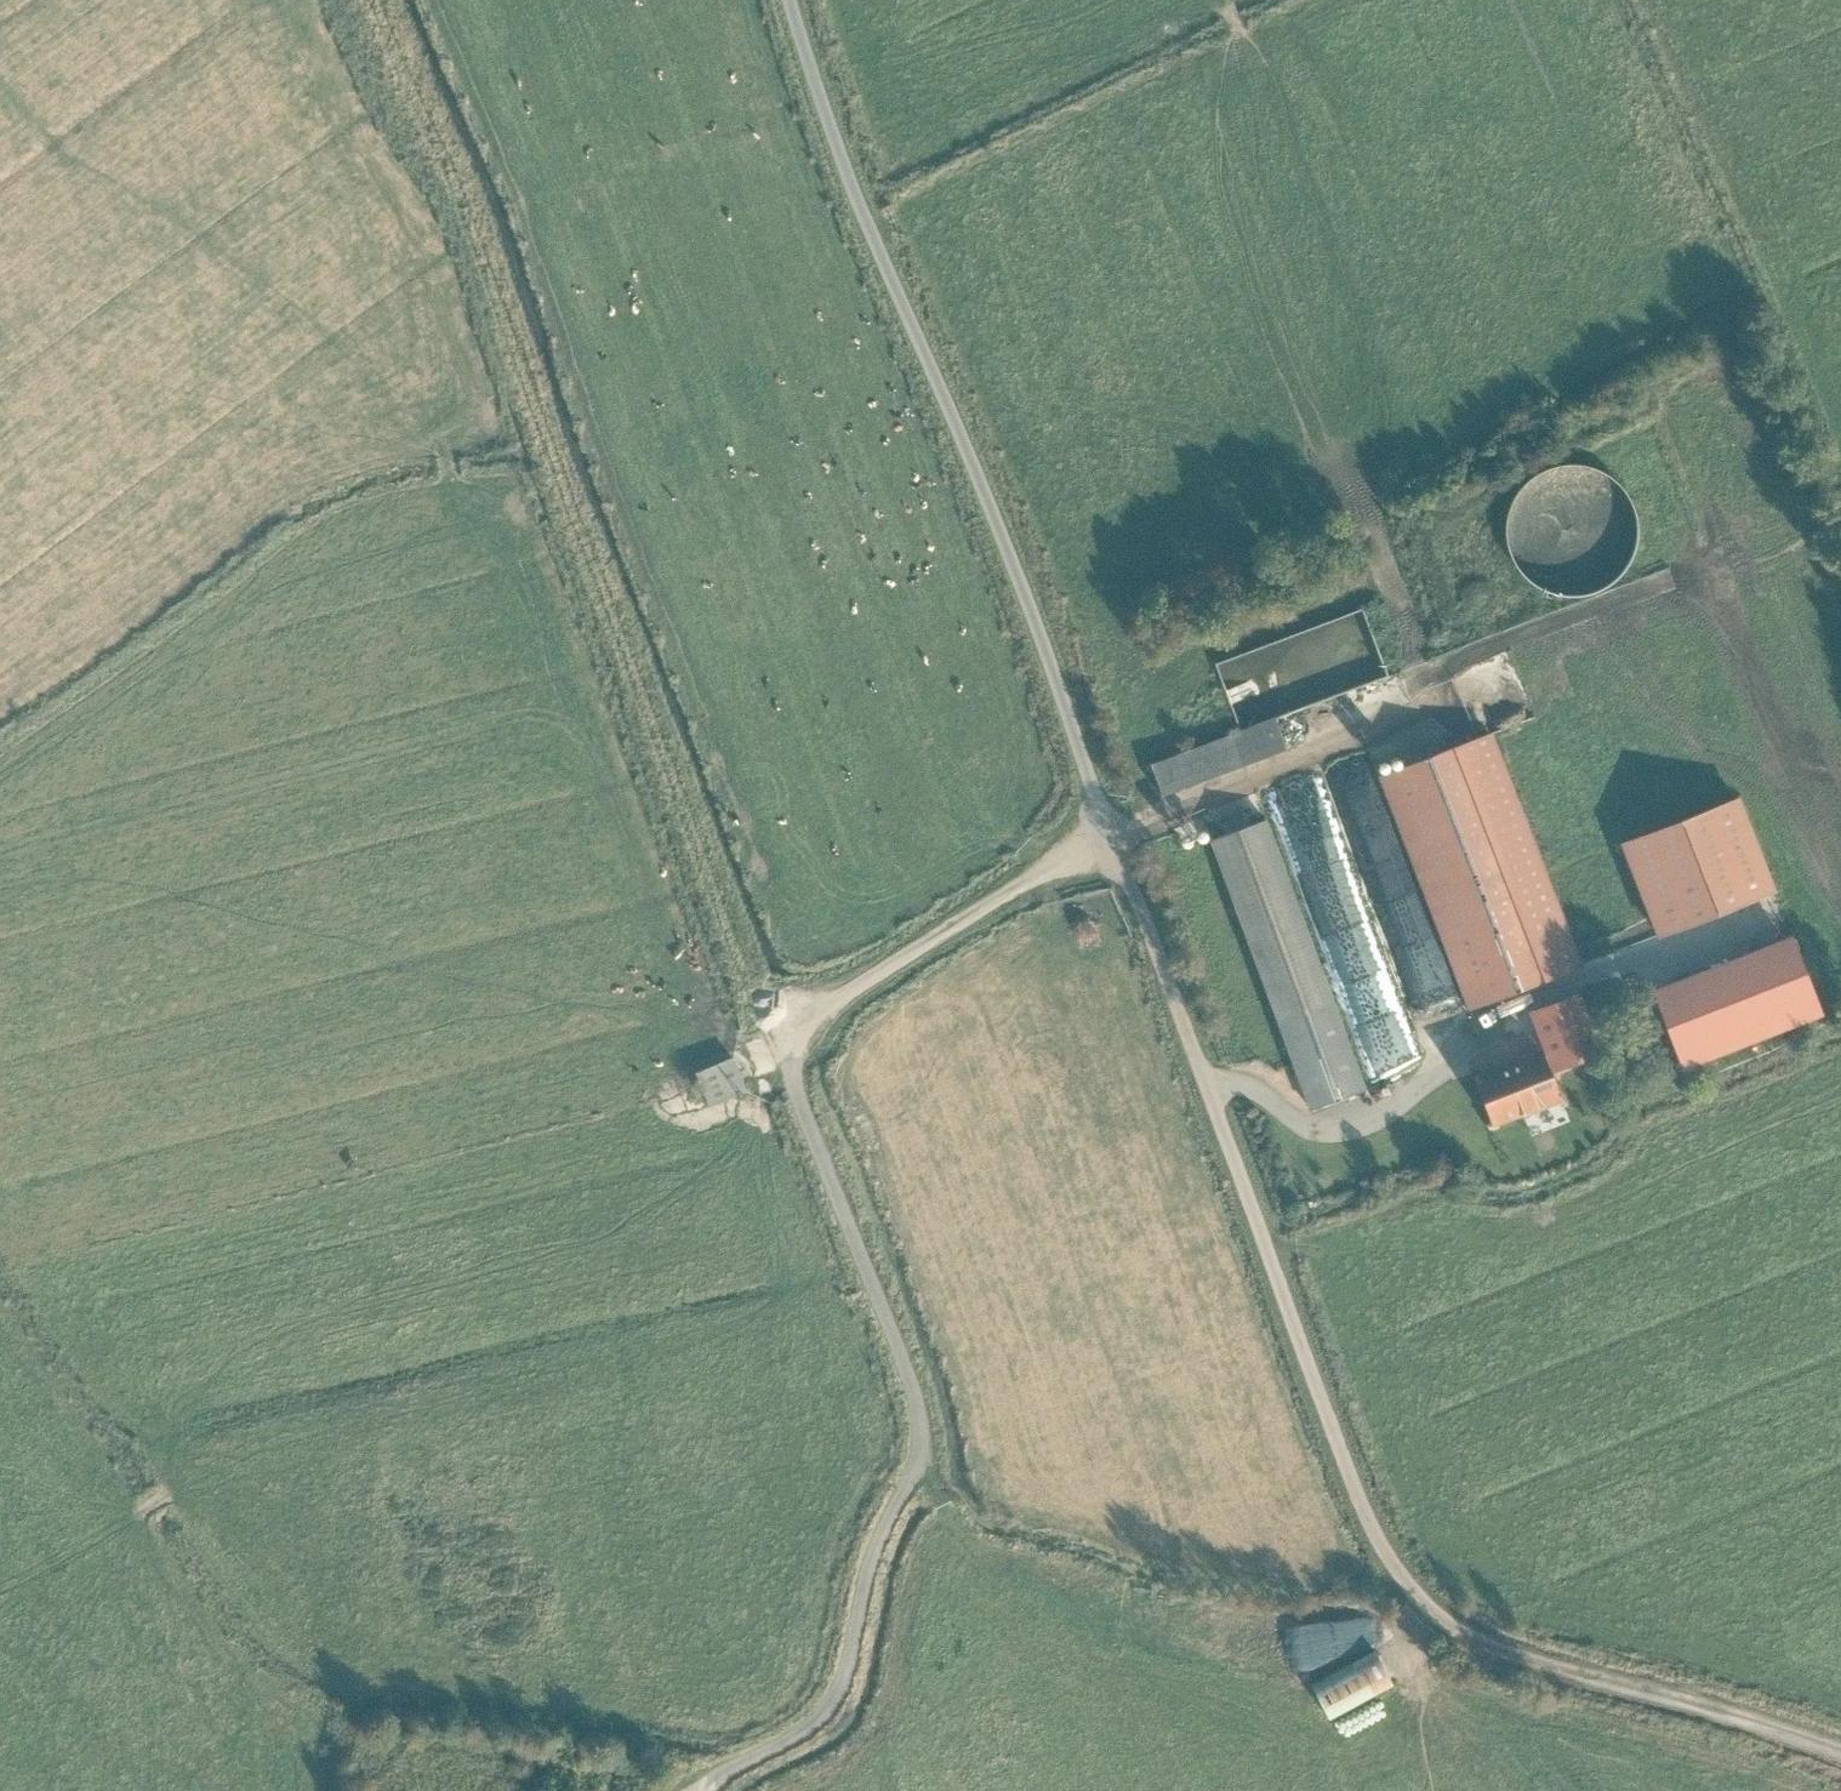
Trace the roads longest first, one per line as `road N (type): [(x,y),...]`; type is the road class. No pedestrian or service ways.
road 1 (track): [(1840,1751),(1508,1654),(1448,1624),(1405,1580),(1365,1508),(1111,840)]
road 2 (residential): [(1111,840),(1006,540),(873,233),(791,0)]
road 3 (track): [(1206,1090),(1235,1080),(1313,1125),(1340,1124),(1510,1003),(1758,906)]

